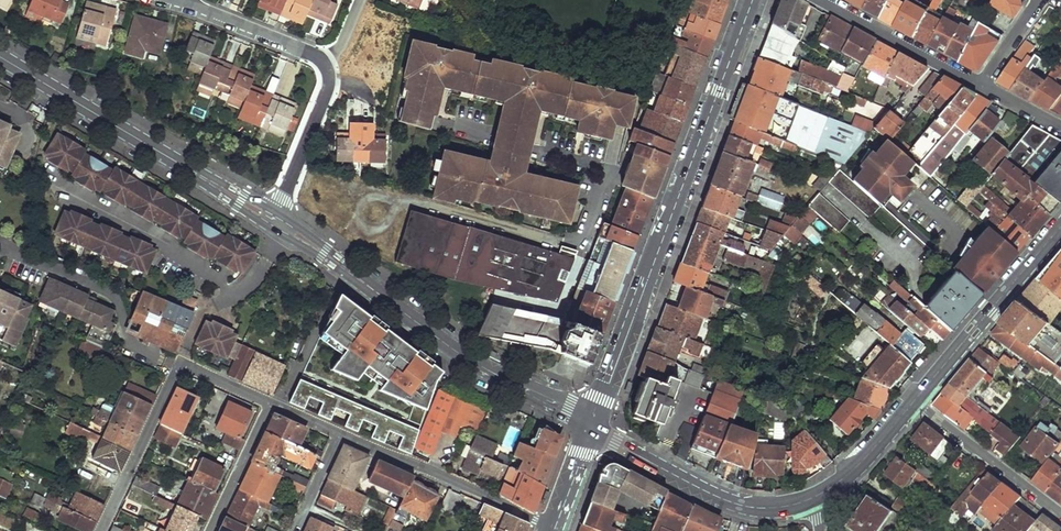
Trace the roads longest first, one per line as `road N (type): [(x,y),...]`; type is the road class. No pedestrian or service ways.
road 1 (primary): [(592,424),(753,0)]
road 2 (residential): [(592,424),(436,339),(277,221)]
road 3 (residential): [(277,221),(0,57)]
road 4 (residential): [(269,400),(179,362),(101,530)]
road 5 (tertiary): [(812,497),(777,507),(735,502),(592,424)]
road 6 (residential): [(554,525),(340,431)]
road 7 (tertiary): [(1060,227),(914,401)]
road 8 (residential): [(1060,512),(914,401)]
road 9 (residential): [(980,87),(821,0)]
road 10 (residential): [(340,64),(181,2)]
road 11 (residential): [(277,221),(340,64)]
road 12 (residential): [(209,530),(269,400)]
road 13 (tertiary): [(914,401),(854,468),(812,497)]

